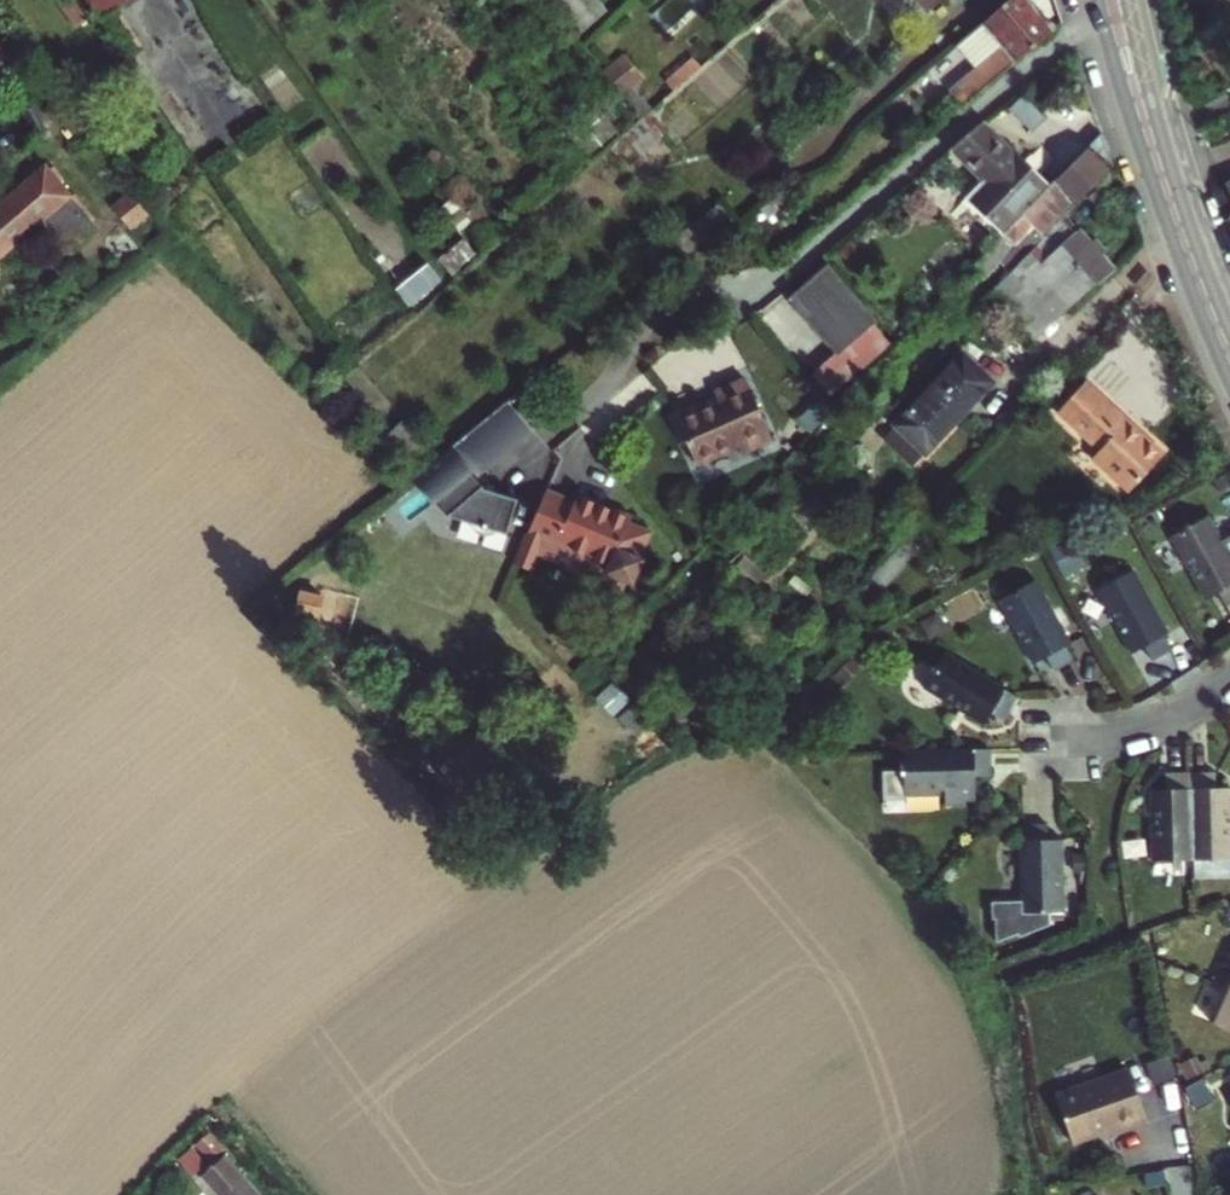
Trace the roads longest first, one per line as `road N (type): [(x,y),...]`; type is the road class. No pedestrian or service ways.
road 1 (residential): [(1112,2),(559,456)]
road 2 (secondary): [(1229,357),(1173,211),(1112,2)]
road 3 (residential): [(1064,739),(1154,724),(1229,674)]

